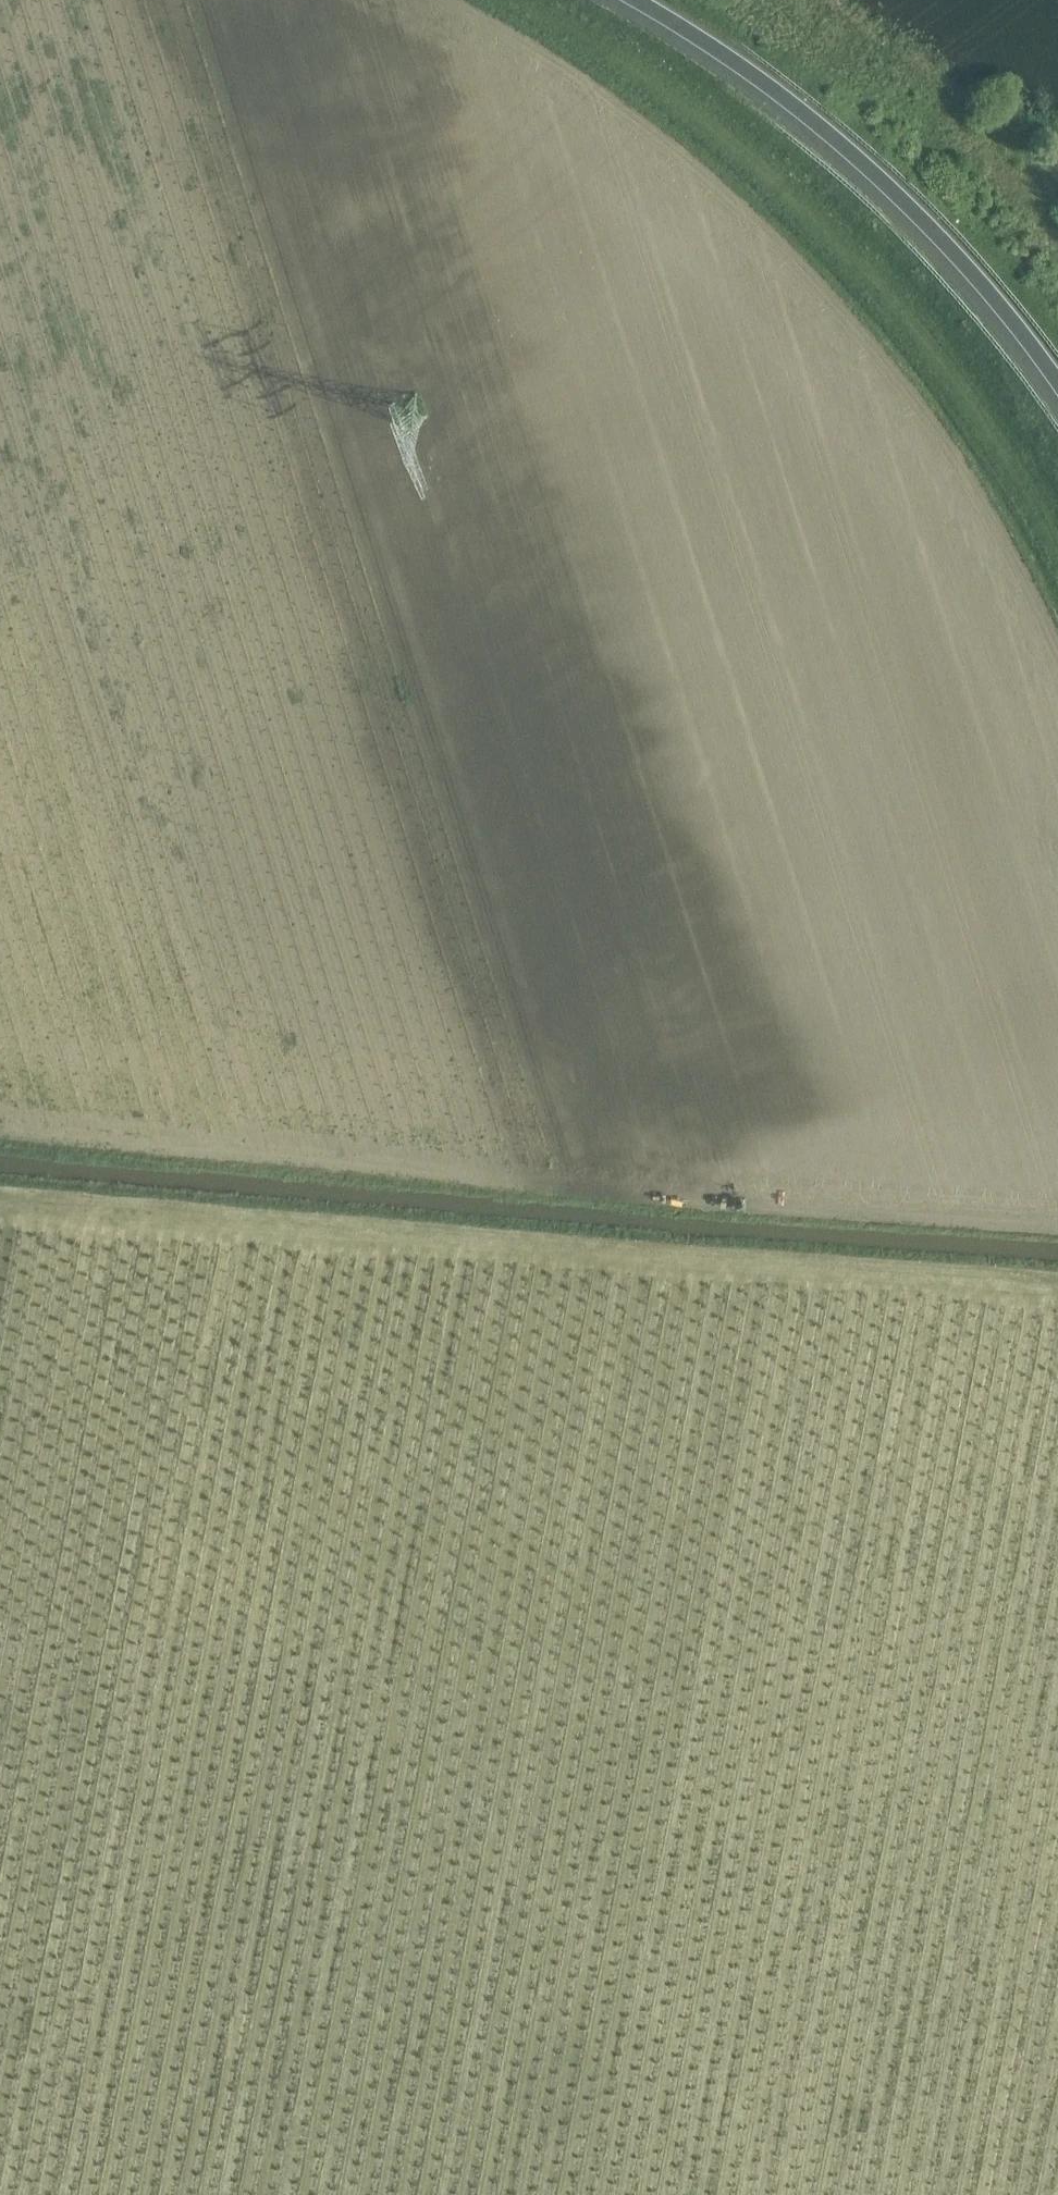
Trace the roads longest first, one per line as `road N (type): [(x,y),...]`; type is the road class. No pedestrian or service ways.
road 1 (motorway): [(638,0),(776,91),(886,183),(974,275),(1057,383)]

